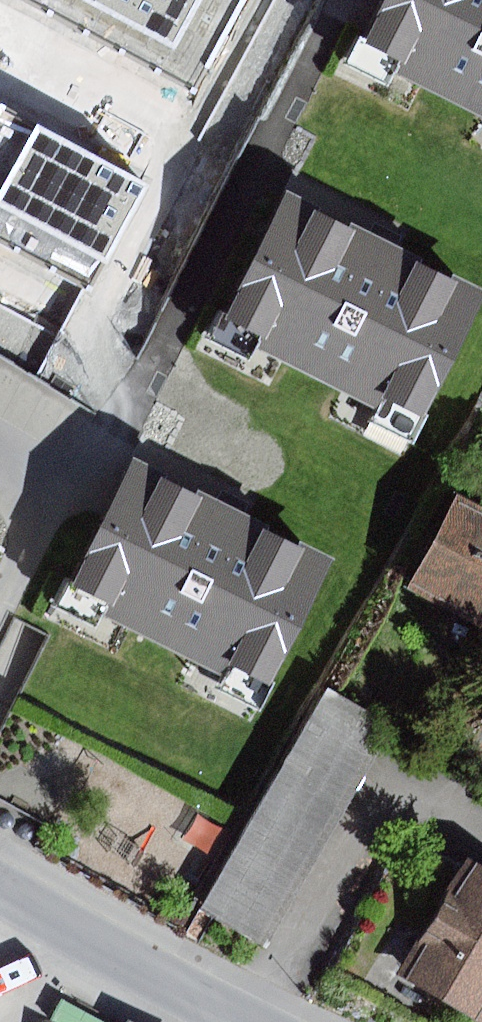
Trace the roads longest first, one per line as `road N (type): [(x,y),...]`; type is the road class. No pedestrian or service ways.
road 1 (residential): [(0,889),(240,1021)]

